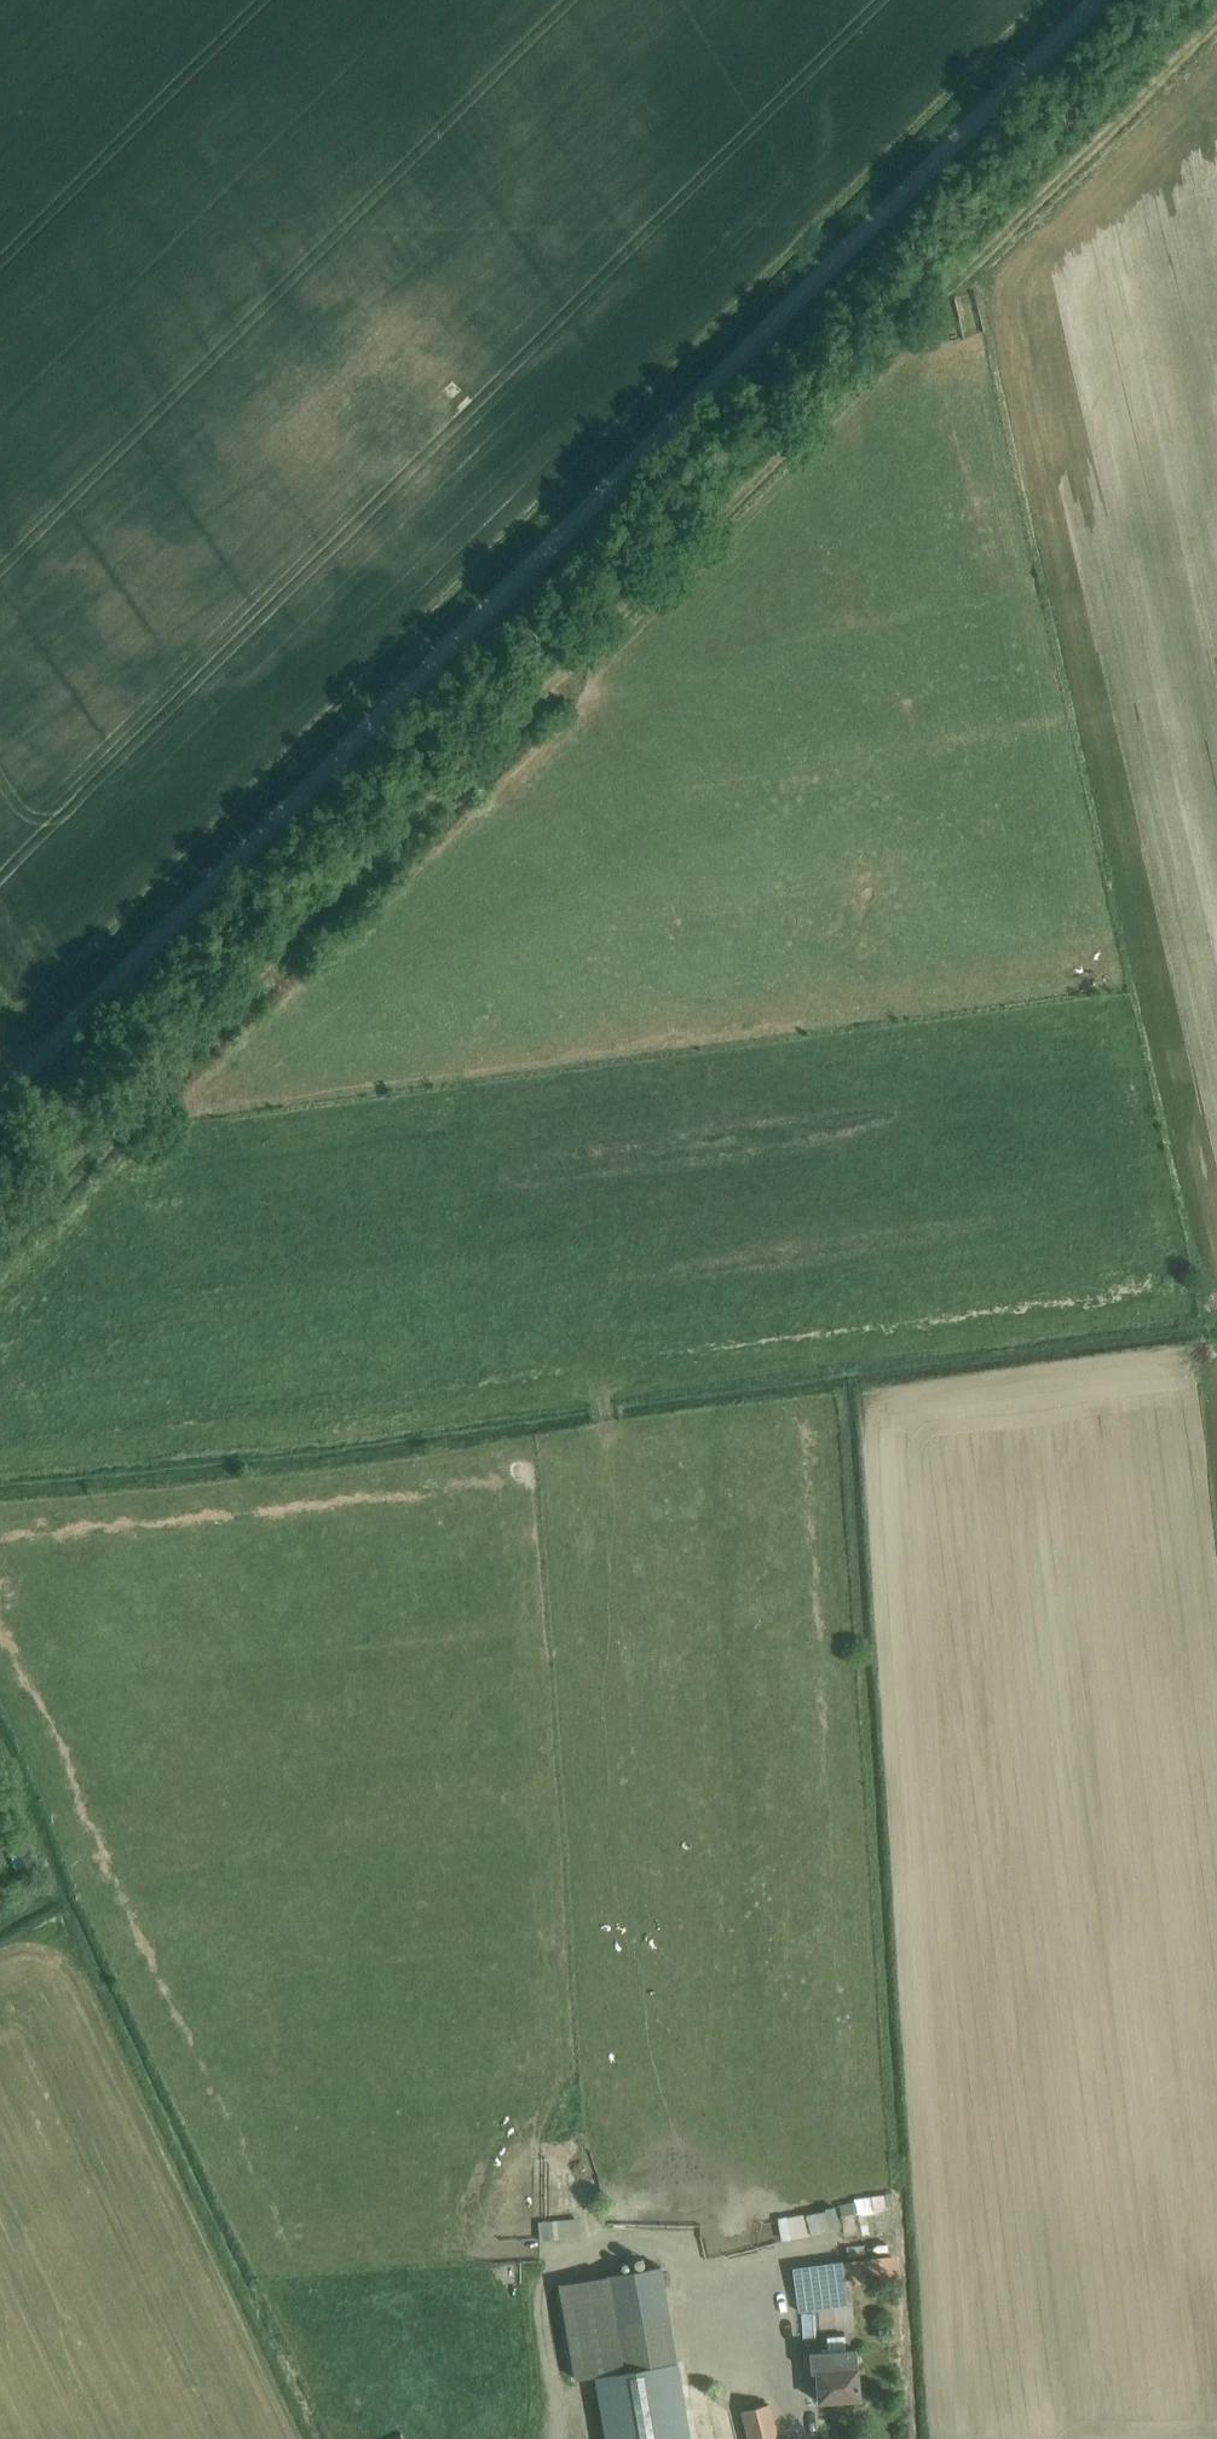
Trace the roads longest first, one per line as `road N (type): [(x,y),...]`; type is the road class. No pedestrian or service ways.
road 1 (track): [(0,1237),(1216,31)]
road 2 (unclassified): [(0,1077),(1086,0)]

